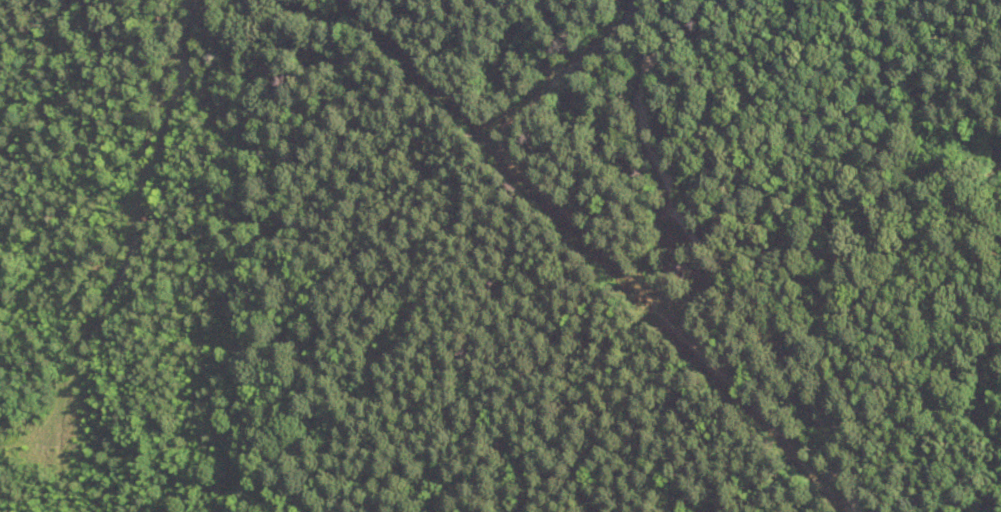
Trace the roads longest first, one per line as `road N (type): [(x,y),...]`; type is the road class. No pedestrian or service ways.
road 1 (residential): [(853,511),(798,379),(708,261),(623,170),(501,0)]

